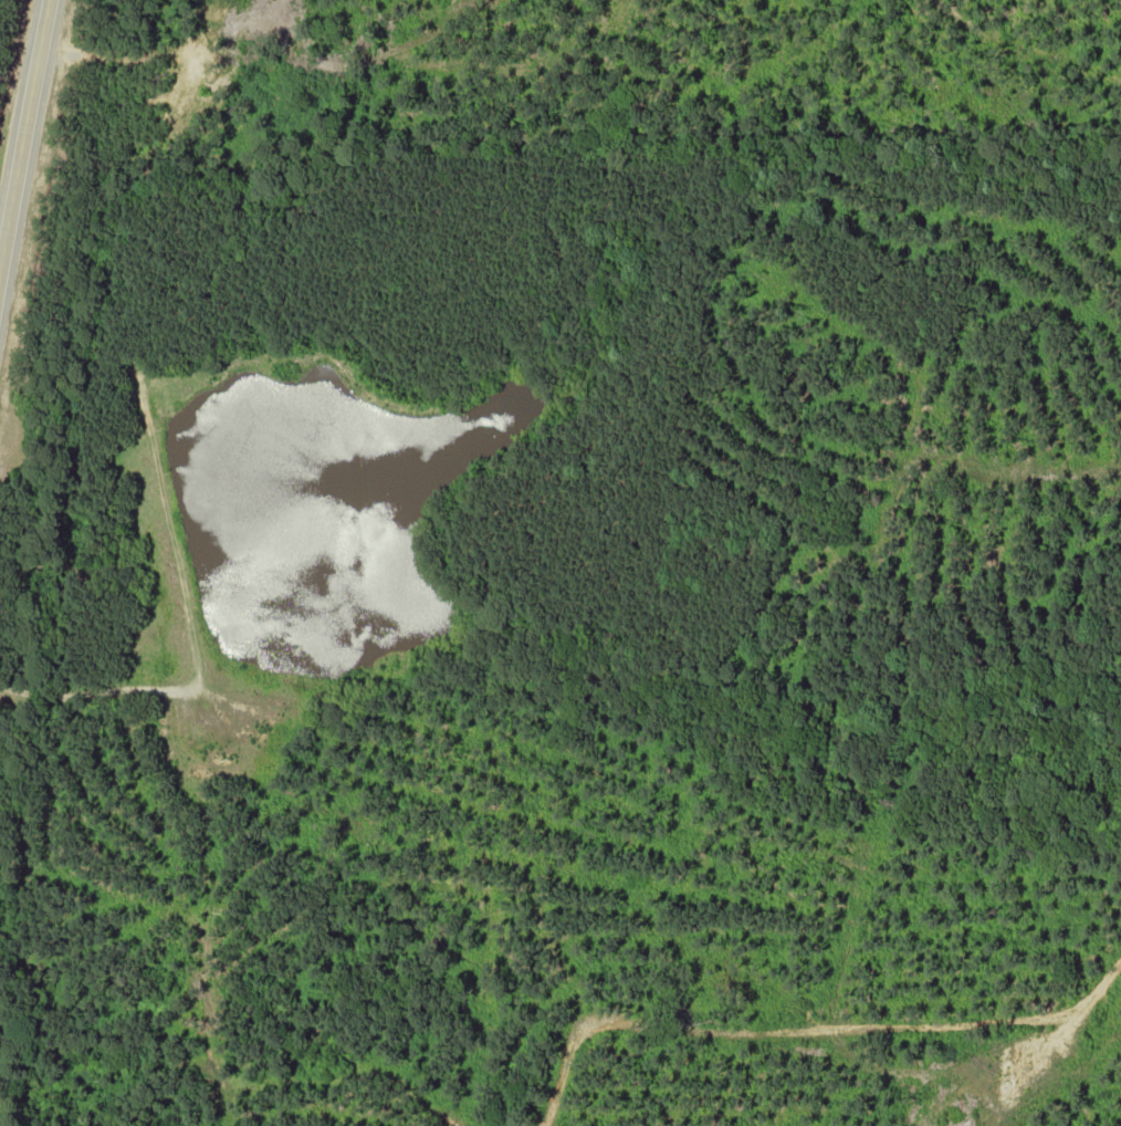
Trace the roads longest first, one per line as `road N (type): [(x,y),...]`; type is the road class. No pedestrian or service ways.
road 1 (residential): [(0,785),(189,785),(264,809),(337,852)]
road 2 (primary): [(0,254),(42,0)]

